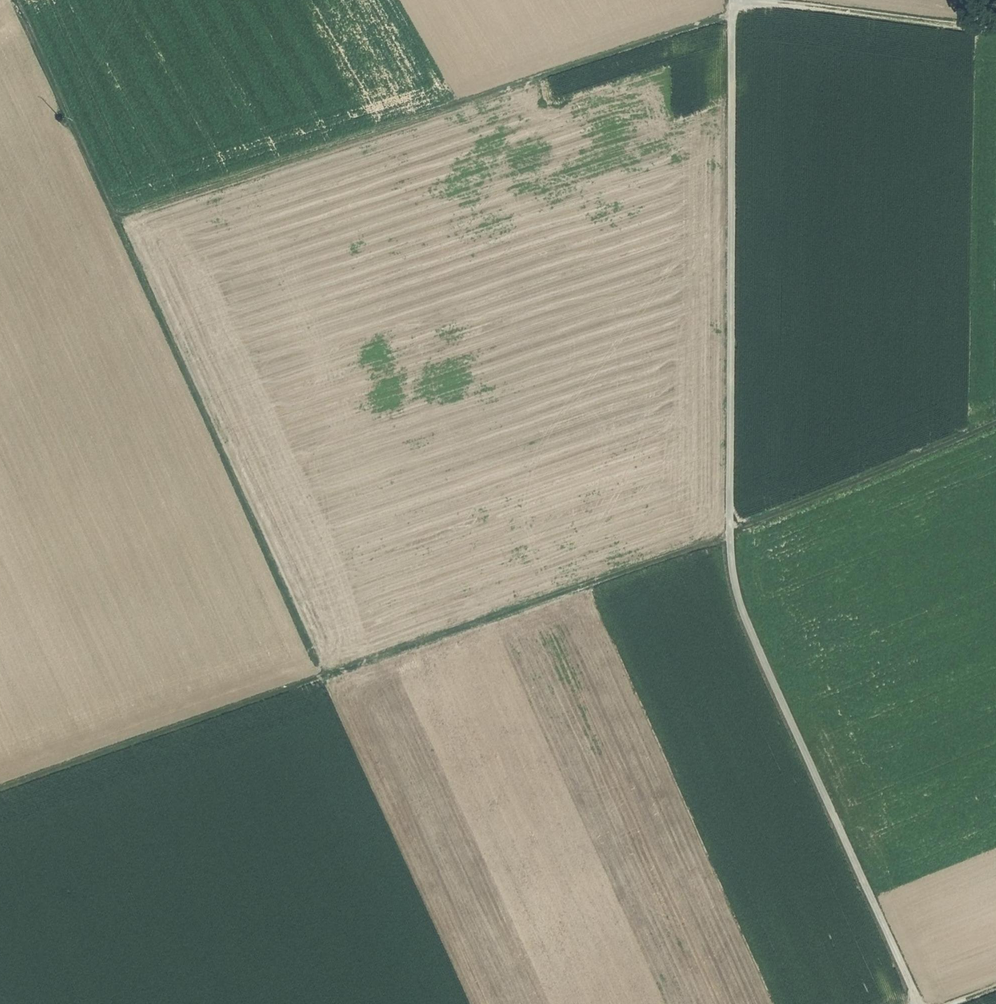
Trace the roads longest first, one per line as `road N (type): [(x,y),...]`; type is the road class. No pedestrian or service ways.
road 1 (track): [(0,790),(727,532),(995,422)]
road 2 (track): [(921,1003),(731,586),(733,0)]
road 3 (track): [(17,0),(323,674)]
road 4 (track): [(115,218),(731,13)]
road 5 (track): [(767,0),(995,29)]

